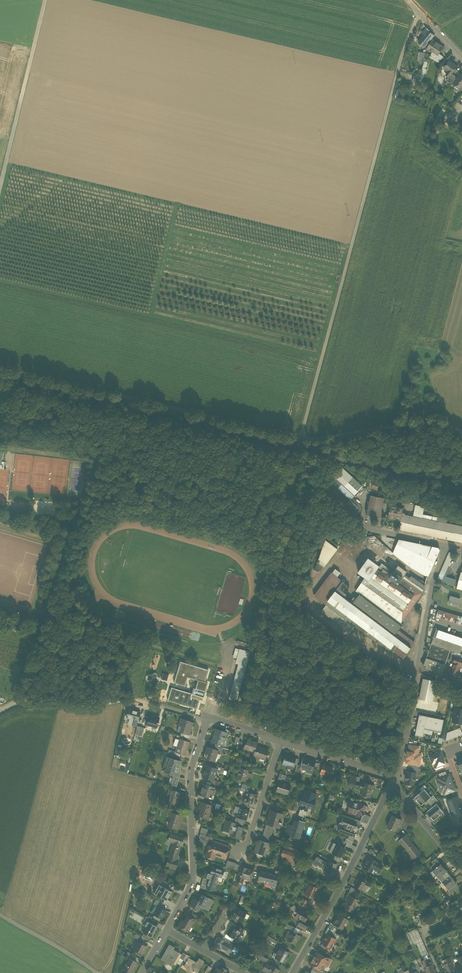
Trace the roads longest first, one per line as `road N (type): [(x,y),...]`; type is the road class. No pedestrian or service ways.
road 1 (residential): [(448,546),(331,522),(63,443),(0,433)]
road 2 (track): [(300,437),(420,12)]
road 3 (track): [(20,370),(300,437)]
road 4 (residential): [(394,782),(448,546)]
road 5 (residential): [(167,929),(192,879),(192,771),(206,720)]
road 6 (residential): [(293,972),(394,782)]
road 7 (track): [(0,185),(45,0)]
road 8 (track): [(300,437),(430,424),(459,432)]
road 9 (track): [(20,701),(155,705)]

